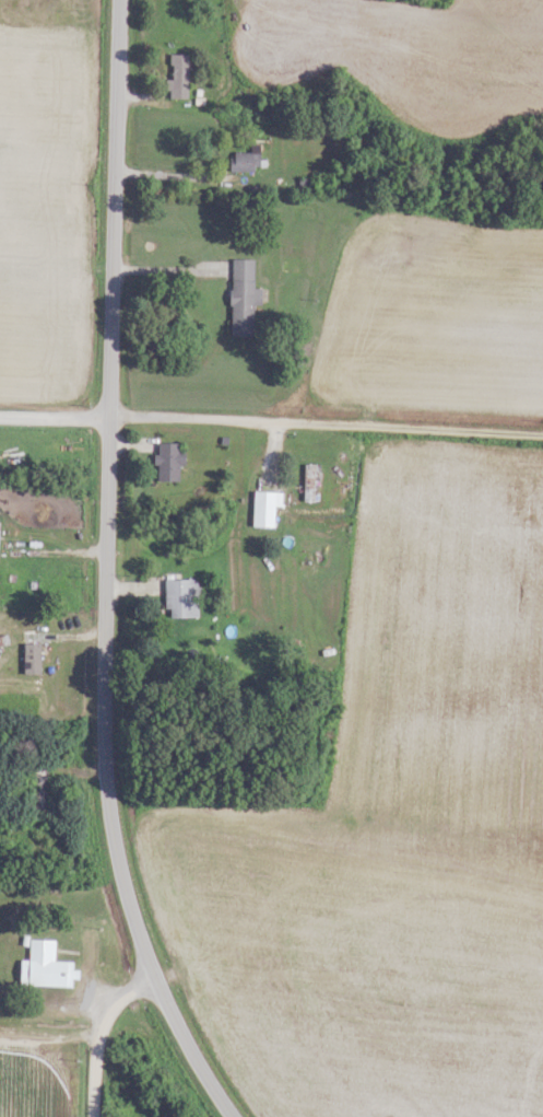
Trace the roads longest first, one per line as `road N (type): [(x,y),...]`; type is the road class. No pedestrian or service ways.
road 1 (tertiary): [(233,1116),(161,992),(118,860),(108,794),(119,0)]
road 2 (residential): [(542,437),(0,418)]
road 3 (residential): [(95,1116),(96,1021),(155,978)]

